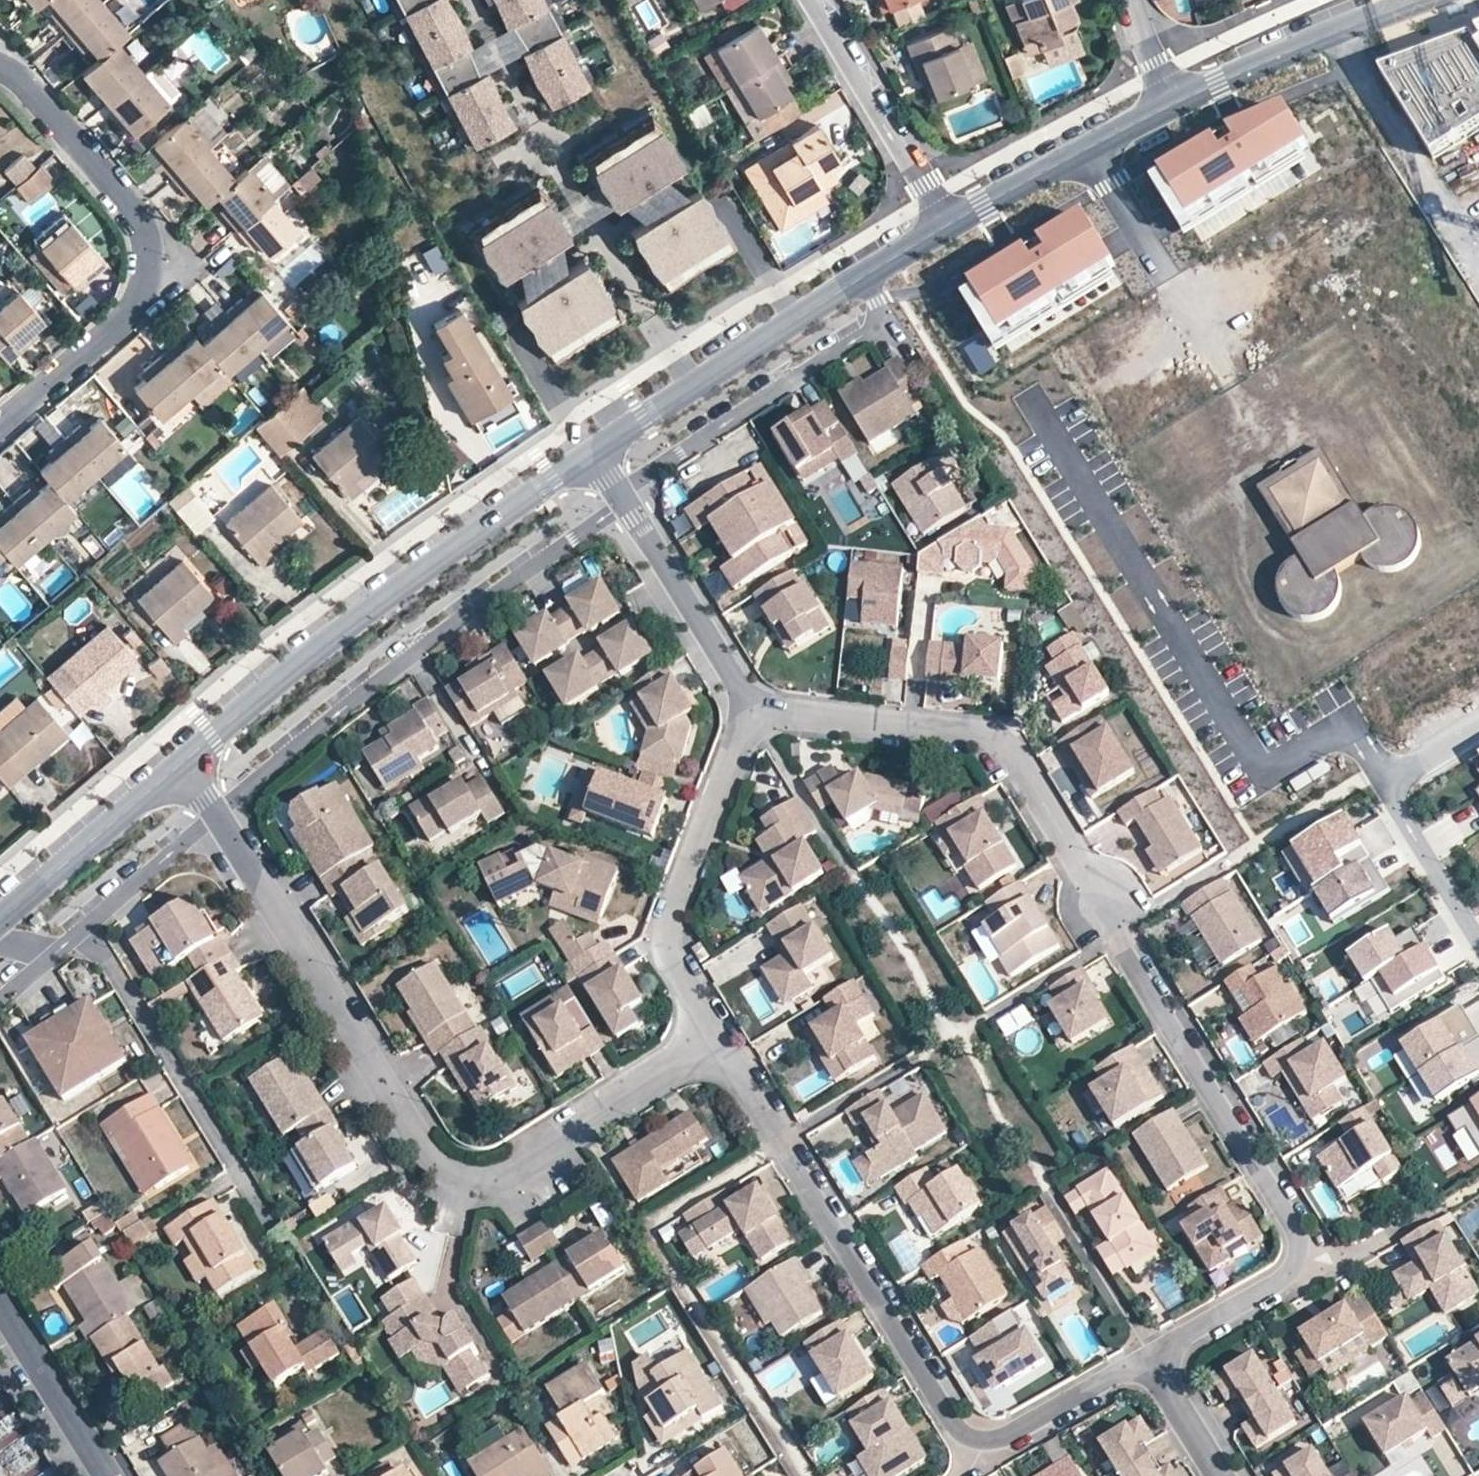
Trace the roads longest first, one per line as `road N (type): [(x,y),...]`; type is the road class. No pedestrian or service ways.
road 1 (residential): [(1152,1359),(1289,1282),(1305,1262),(1303,1240),(1024,773),(1004,746),(965,732),(815,717),(760,723)]
road 2 (residential): [(717,1037),(519,1173),(484,1182),(448,1174),(428,1159),(183,761)]
road 3 (residential): [(717,1037),(958,1427),(977,1441),(1002,1440),(1152,1359)]
road 4 (tertiary): [(183,761),(591,451)]
road 5 (residential): [(0,67),(139,216),(147,253),(142,286),(124,316),(0,424)]
road 6 (tertiary): [(591,451),(949,226)]
road 7 (residential): [(0,937),(25,946),(94,943),(264,1212)]
road 8 (residential): [(760,723),(735,749),(671,922),(678,965),(717,1037)]
road 9 (residential): [(591,451),(760,723)]
road 10 (residential): [(1478,940),(1385,786),(1478,728)]
road 11 (residential): [(810,0),(949,226)]
road 12 (tertiary): [(1174,104),(1411,0)]
road 13 (tertiary): [(949,226),(1174,104)]
road 14 (tertiary): [(0,920),(183,761)]
road 15 (residential): [(106,1475),(0,1305)]
road 16 (residential): [(1224,1475),(1152,1359)]

